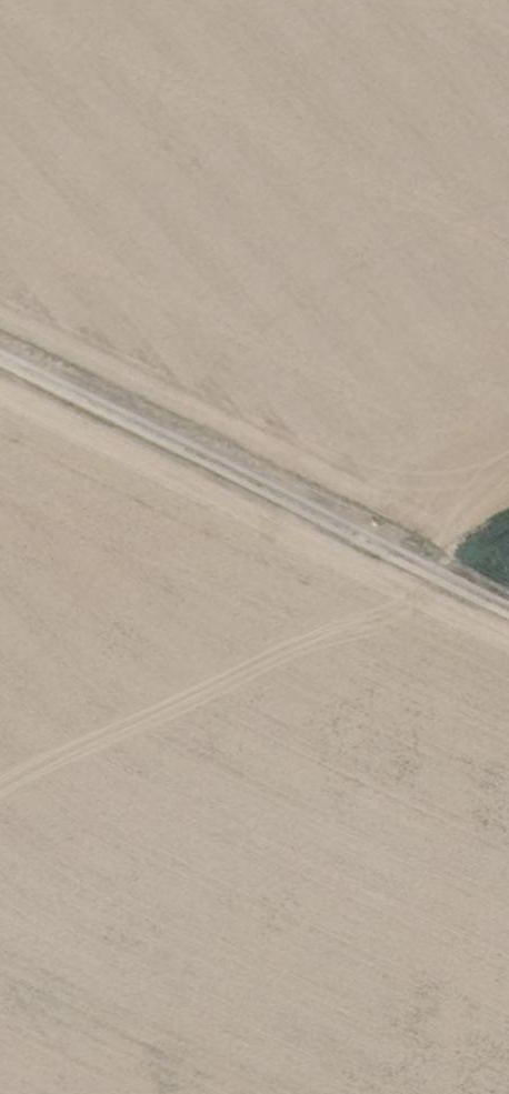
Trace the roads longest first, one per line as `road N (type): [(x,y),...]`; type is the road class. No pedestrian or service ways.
road 1 (track): [(0,358),(508,610)]

